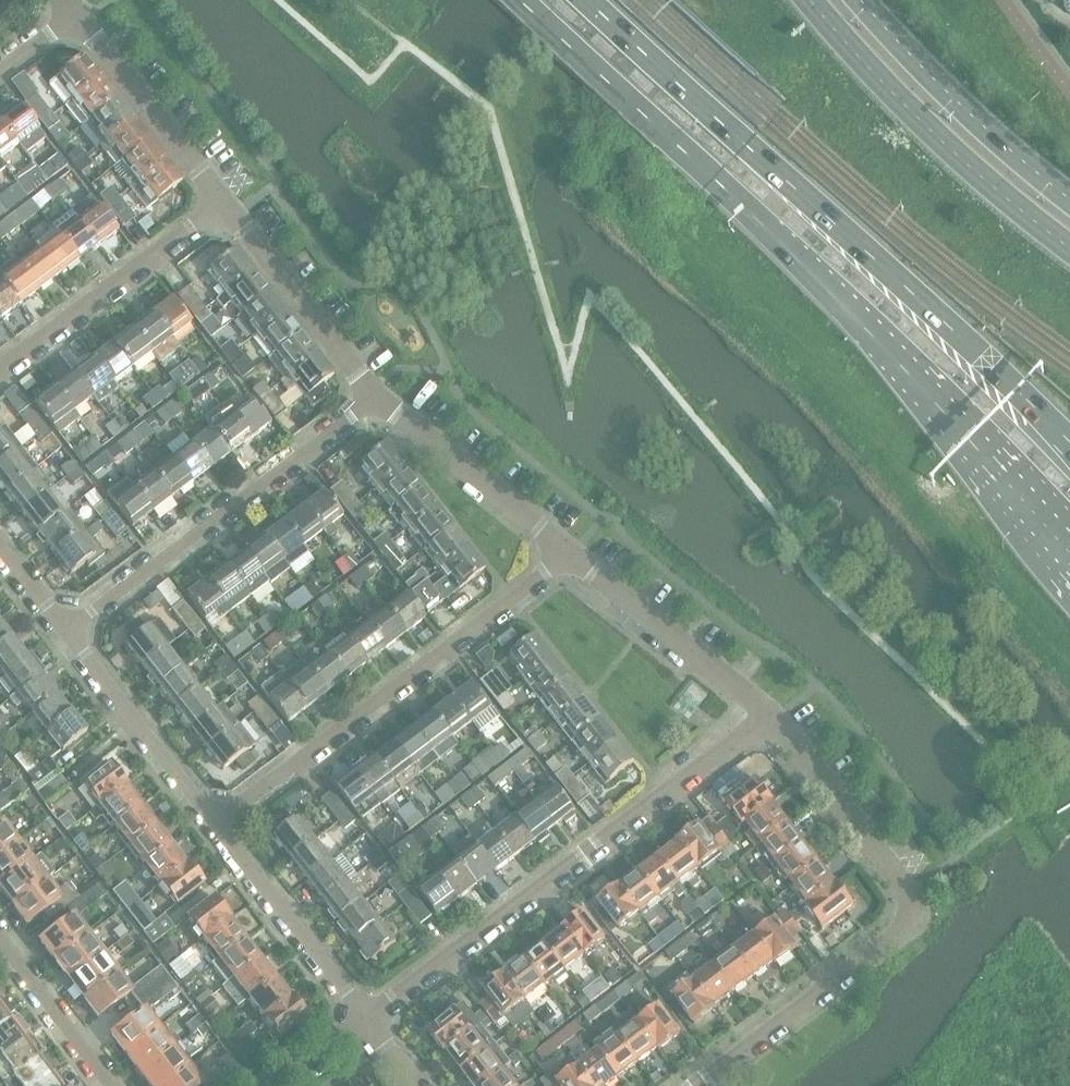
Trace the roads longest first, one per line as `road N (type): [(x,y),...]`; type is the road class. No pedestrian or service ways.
road 1 (primary): [(516,0),(829,291),(1069,559)]
road 2 (primary): [(1069,443),(583,0)]
road 3 (residential): [(769,714),(908,893),(911,922),(698,1085)]
road 4 (residential): [(367,1021),(769,714)]
road 5 (residential): [(213,823),(566,551)]
road 6 (residential): [(378,397),(64,632)]
road 7 (tertiary): [(806,0),(923,127),(1069,250)]
road 8 (tertiary): [(1069,200),(954,100),(858,0)]
road 9 (residential): [(0,370),(223,202)]
road 10 (residential): [(566,551),(769,714)]
road 11 (residential): [(213,823),(367,1021)]
road 12 (residential): [(223,202),(378,397)]
road 13 (residential): [(378,397),(566,551)]
road 14 (residential): [(64,632),(213,823)]
road 15 (residential): [(74,14),(223,202)]
road 16 (residential): [(0,941),(110,1085)]

